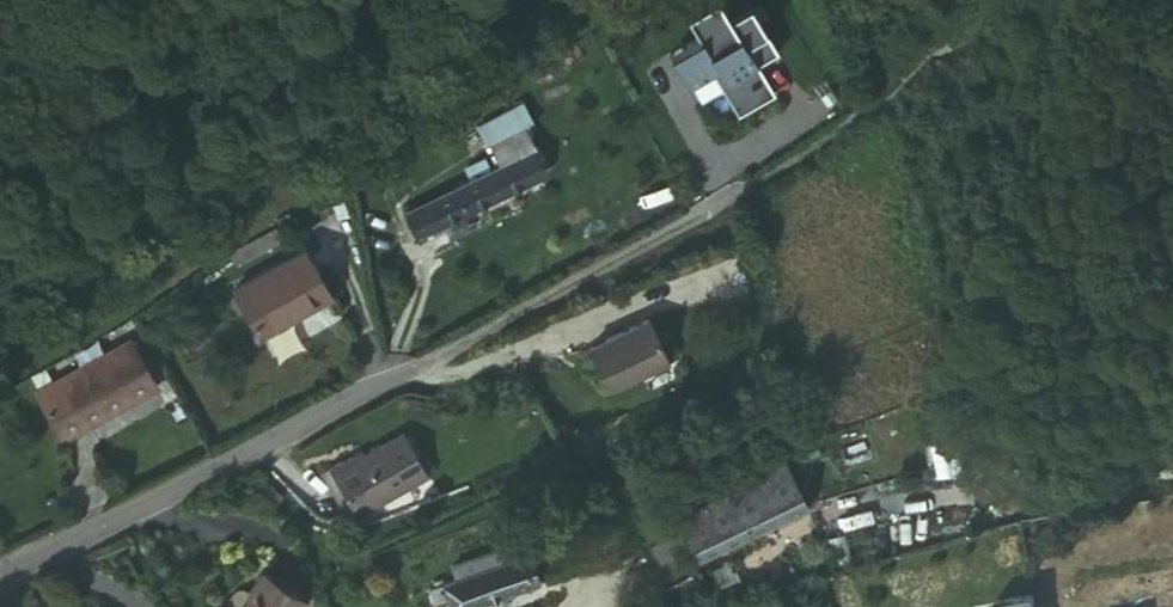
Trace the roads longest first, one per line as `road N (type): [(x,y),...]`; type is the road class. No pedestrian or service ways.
road 1 (residential): [(0,560),(411,358),(710,196)]
road 2 (track): [(983,0),(917,59),(710,196)]

